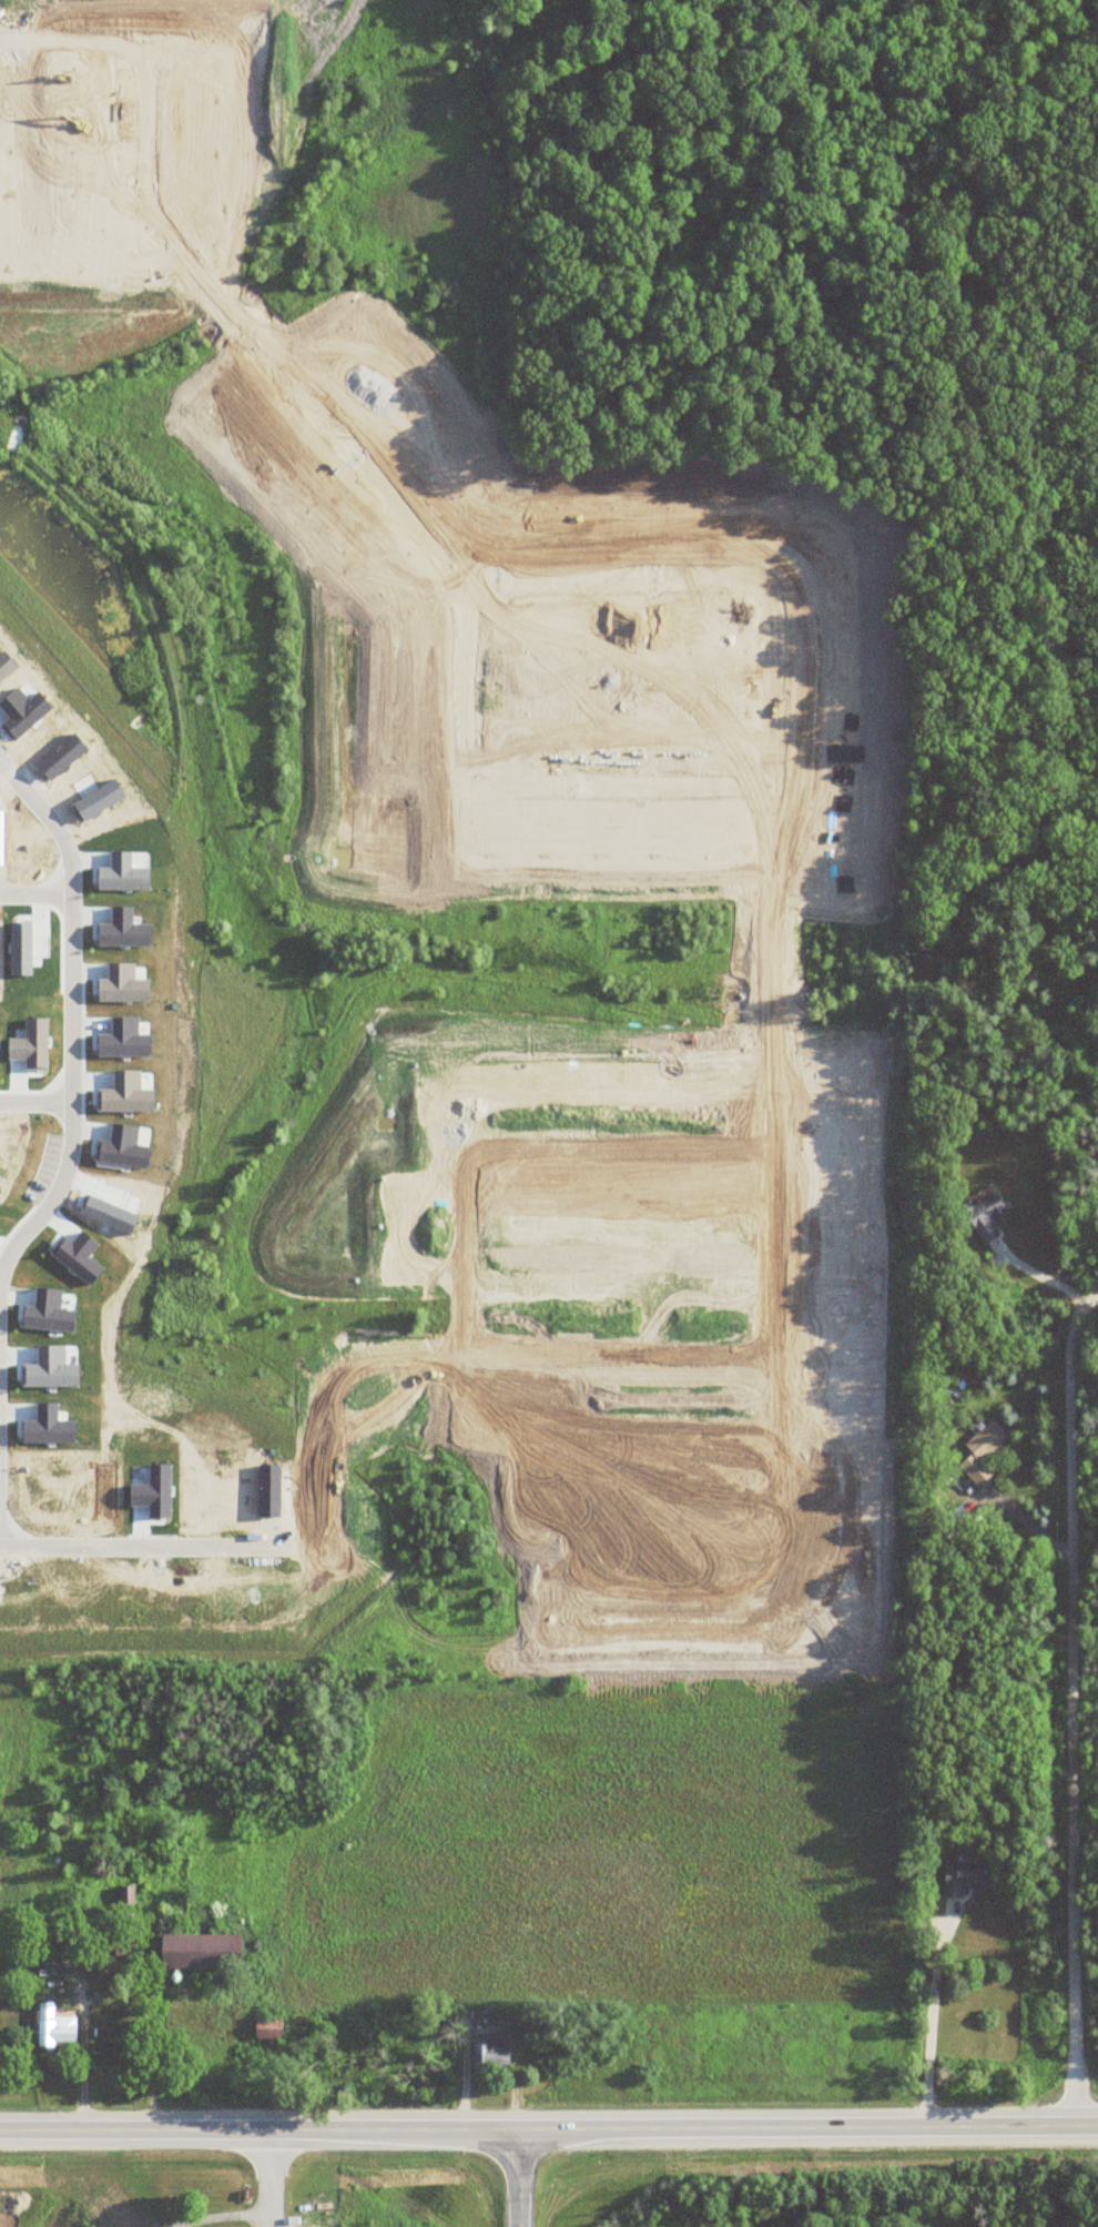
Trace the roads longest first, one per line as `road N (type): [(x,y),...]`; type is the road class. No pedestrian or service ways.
road 1 (secondary): [(0,2132),(1097,2127)]
road 2 (residential): [(0,762),(58,832),(68,883),(67,1141),(44,1199),(0,1257)]
road 3 (residential): [(0,1543),(278,1546)]

